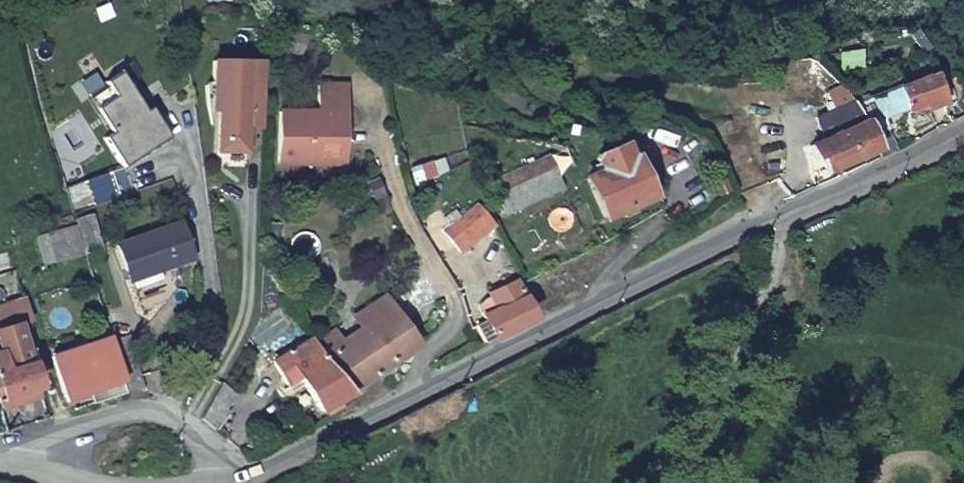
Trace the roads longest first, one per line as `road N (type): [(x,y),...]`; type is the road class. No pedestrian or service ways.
road 1 (residential): [(963,131),(227,482)]
road 2 (residential): [(227,482),(201,435),(153,411),(66,438),(47,467)]

